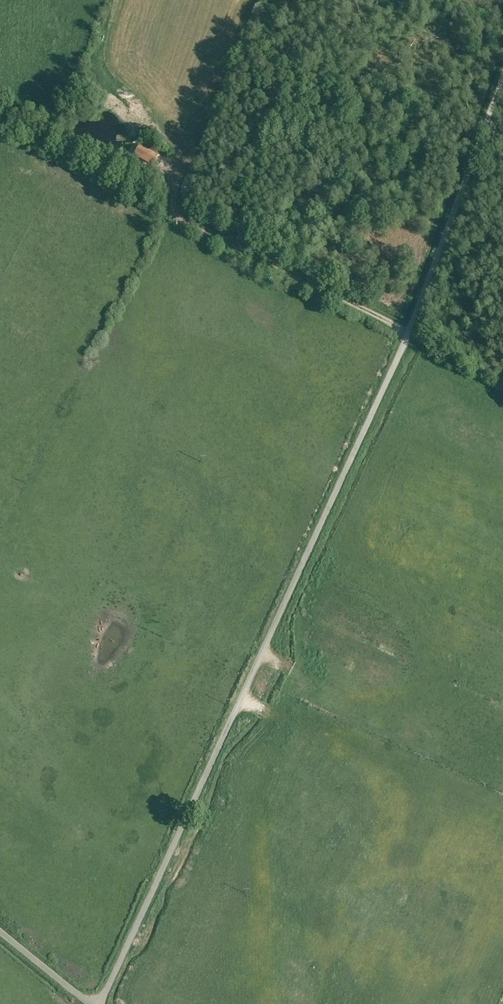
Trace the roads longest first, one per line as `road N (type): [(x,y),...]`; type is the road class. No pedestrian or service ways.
road 1 (track): [(410,333),(102,1003)]
road 2 (track): [(166,205),(410,333)]
road 3 (track): [(502,76),(410,333)]

